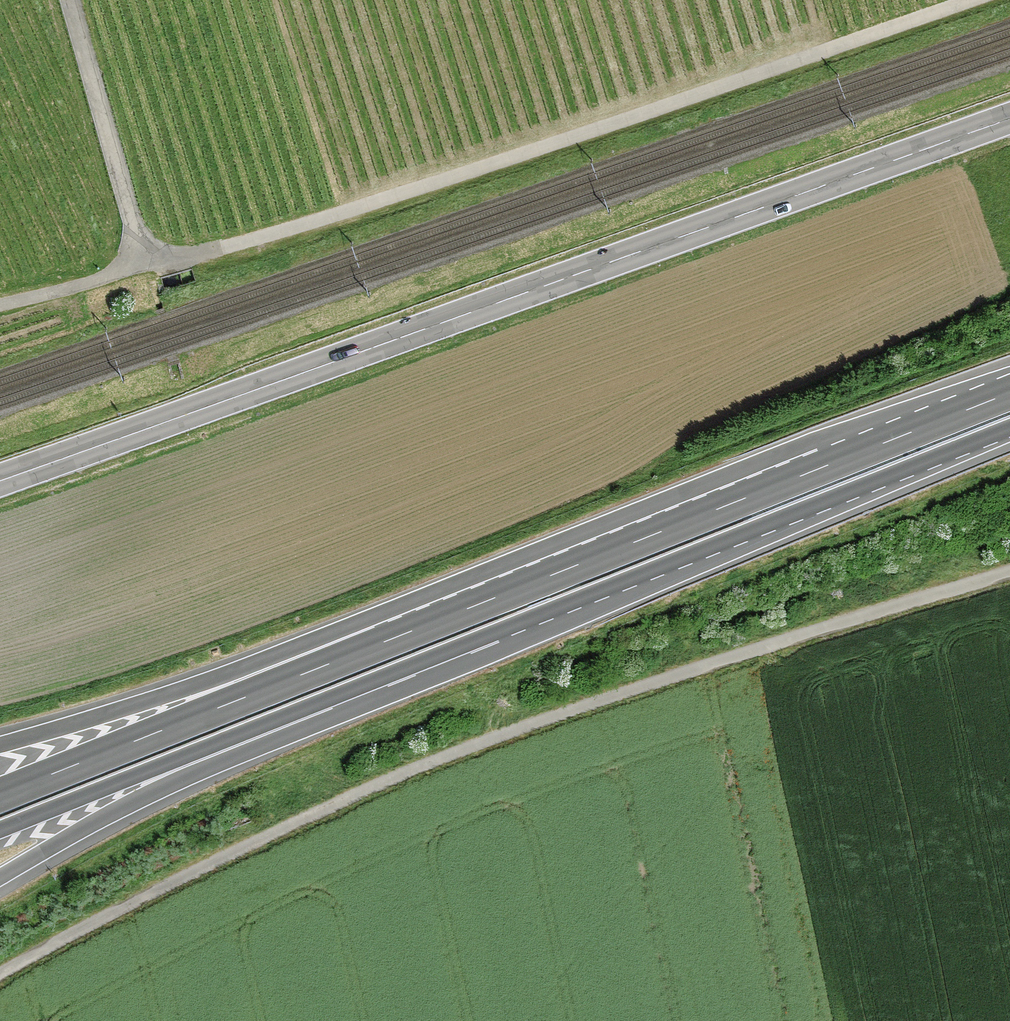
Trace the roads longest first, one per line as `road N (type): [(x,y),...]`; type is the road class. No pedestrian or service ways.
road 1 (track): [(1009,571),(494,733),(0,977)]
road 2 (primary): [(0,479),(1009,121)]
road 3 (track): [(139,268),(273,237),(967,0)]
road 4 (motorway): [(339,695),(1009,428)]
road 5 (motorway): [(1009,392),(405,633)]
road 6 (motorway): [(405,633),(0,794)]
road 7 (motorway): [(405,633),(0,744)]
road 8 (motorway): [(0,878),(339,695)]
road 9 (motorway): [(0,830),(339,695)]
road 10 (track): [(0,303),(139,268)]

